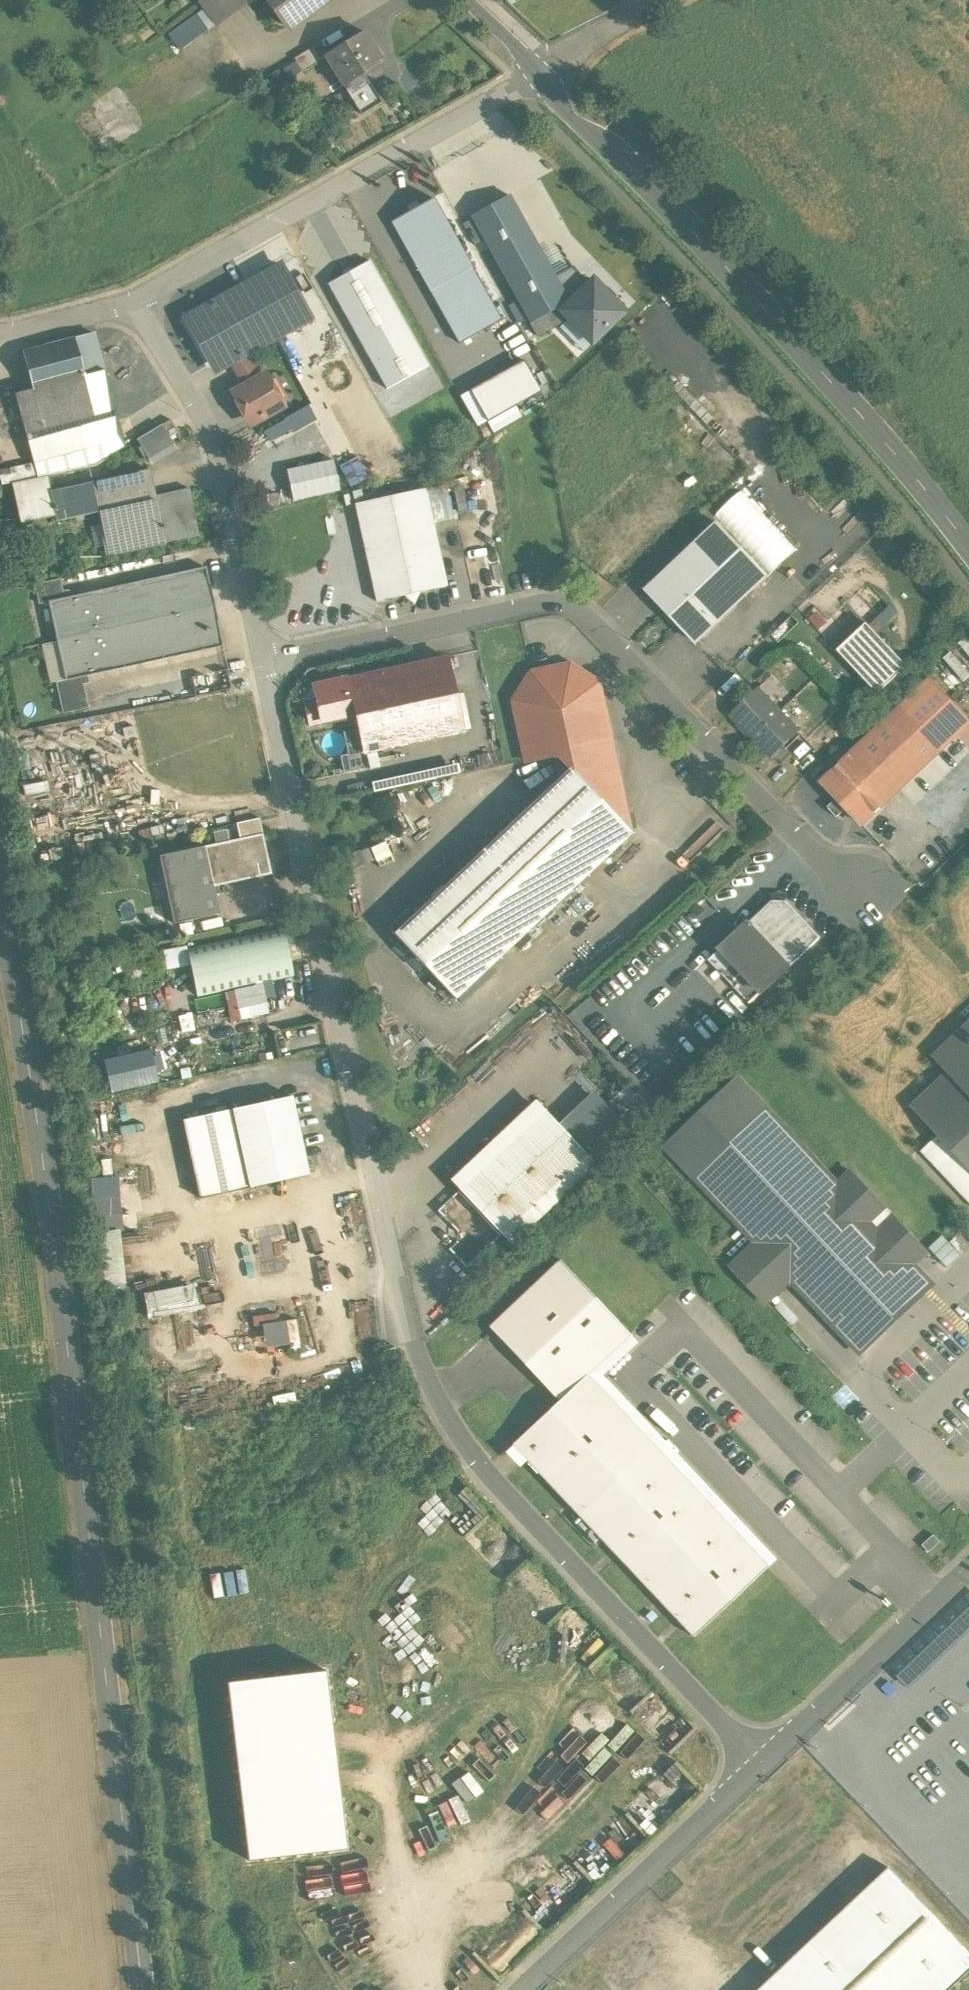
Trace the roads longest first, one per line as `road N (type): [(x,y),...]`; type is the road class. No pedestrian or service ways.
road 1 (residential): [(138,302),(204,423),(226,488),(401,1317),(427,1387),(477,1471),(761,1768)]
road 2 (tertiary): [(142,1987),(58,1277),(0,901)]
road 3 (tertiary): [(968,550),(825,380),(538,77)]
road 4 (residential): [(538,77),(138,302)]
road 5 (unclassified): [(761,1768),(522,1989)]
road 6 (unclassified): [(968,1574),(761,1768)]
road 7 (residential): [(538,77),(673,0)]
road 8 (residential): [(138,302),(0,337)]

